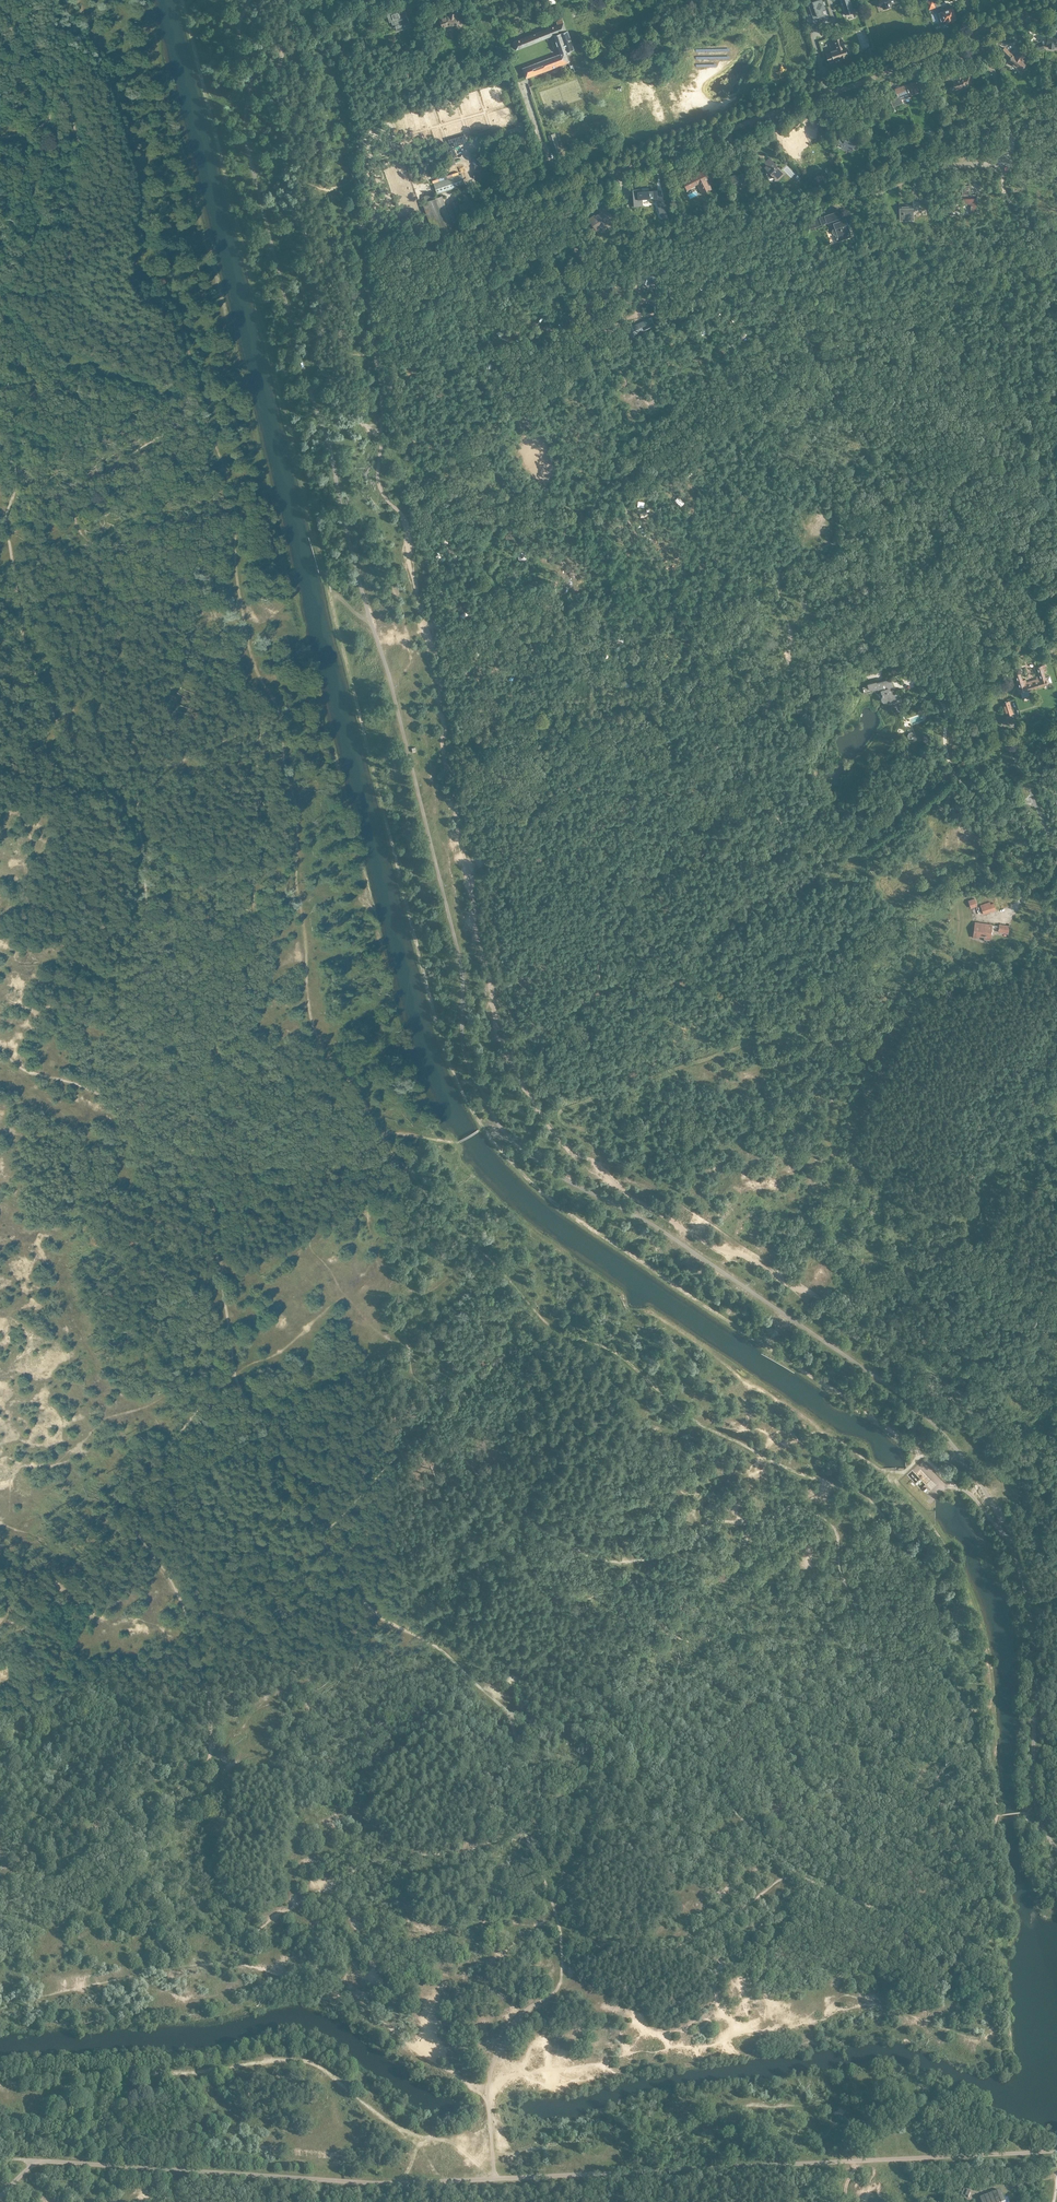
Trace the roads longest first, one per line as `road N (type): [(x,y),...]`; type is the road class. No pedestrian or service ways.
road 1 (track): [(1046,1832),(1033,1783),(1033,1647),(1024,1589),(999,1517),(958,1452),(892,1388),(657,1228),(520,1148),(466,1063),(461,961),(245,134),(250,69),(237,33),(249,0)]
road 2 (track): [(235,1375),(321,1537),(426,1426),(545,1532),(593,1558),(654,1559),(690,1545),(708,1521),(761,1523),(794,1505),(819,1515),(835,1529),(843,1579),(865,1625),(904,1667),(917,1746),(978,1752),(996,1816)]
road 3 (track): [(77,0),(124,150),(141,256),(179,317),(228,477),(245,634),(279,717)]
road 4 (track): [(190,1150),(310,1166),(314,1144),(312,1122),(299,1103),(230,1071),(211,1040),(255,925),(262,722)]
road 5 (track): [(130,1825),(204,1765),(212,1746),(186,1612),(139,1537),(133,1504),(167,1446),(235,1375)]
road 6 (track): [(0,2197),(36,2161),(384,2184),(493,2179)]
road 7 (track): [(262,722),(279,717),(297,810),(308,1021),(384,1143)]
road 8 (residential): [(543,189),(979,36)]
road 9 (track): [(532,1851),(519,1814),(509,1712),(443,1650),(370,1608),(321,1537)]
road 10 (track): [(93,777),(70,751),(23,635),(6,521),(16,466),(0,398)]
road 11 (track): [(190,1150),(185,1070),(148,918),(142,840),(130,814),(93,777)]
road 12 (track): [(493,2179),(861,2160)]
road 13 (residential): [(872,191),(946,167),(1002,162),(1009,123),(979,36)]
road 14 (track): [(493,2179),(488,2096),(496,2057),(521,2014),(557,1990),(563,1971)]
road 15 (track): [(0,1047),(20,1069),(96,1091),(141,1129),(190,1150)]
road 16 (track): [(861,2160),(1056,2151)]
road 17 (unclassified): [(952,770),(978,799),(1035,803),(1056,856)]
road 18 (track): [(0,1903),(38,1891),(130,1825)]
road 19 (track): [(379,1131),(456,1143),(483,1130),(510,1139)]

